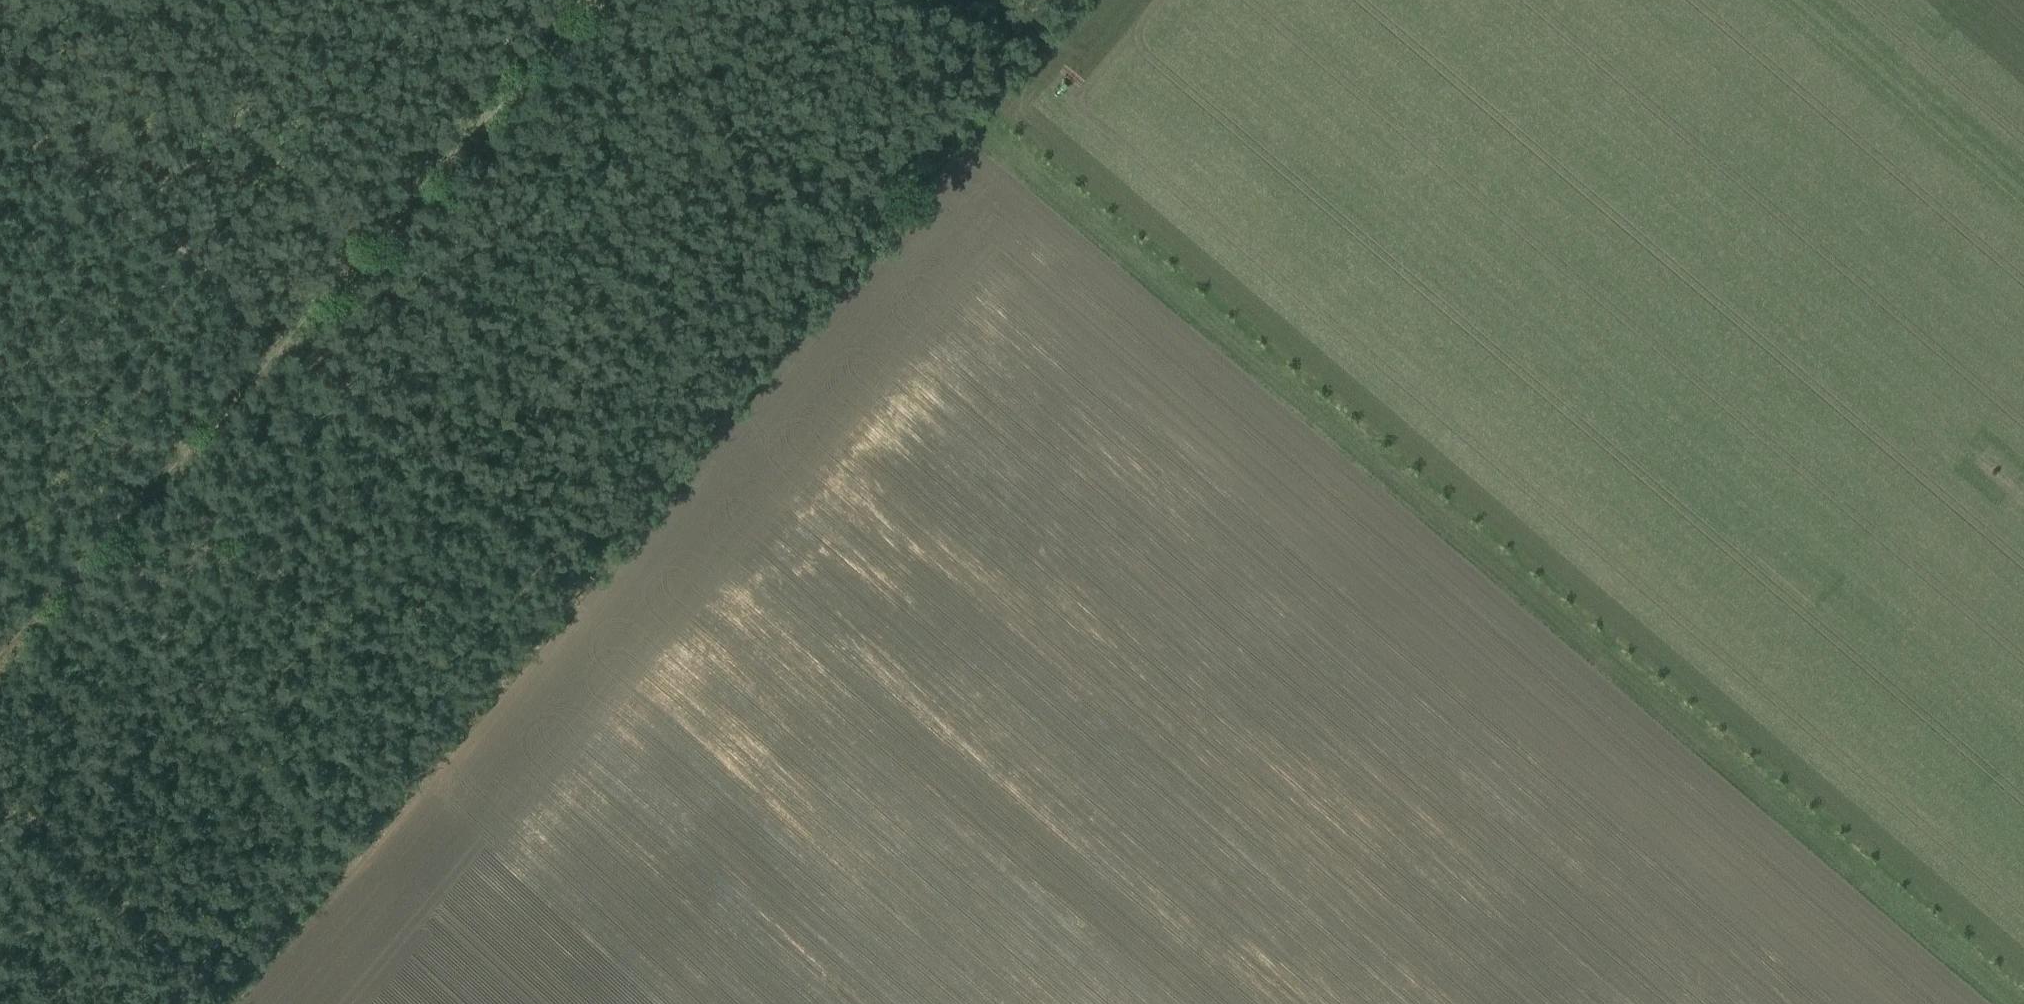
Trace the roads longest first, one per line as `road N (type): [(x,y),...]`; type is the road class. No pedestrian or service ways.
road 1 (track): [(597,0),(291,340)]
road 2 (track): [(291,340),(0,662)]

